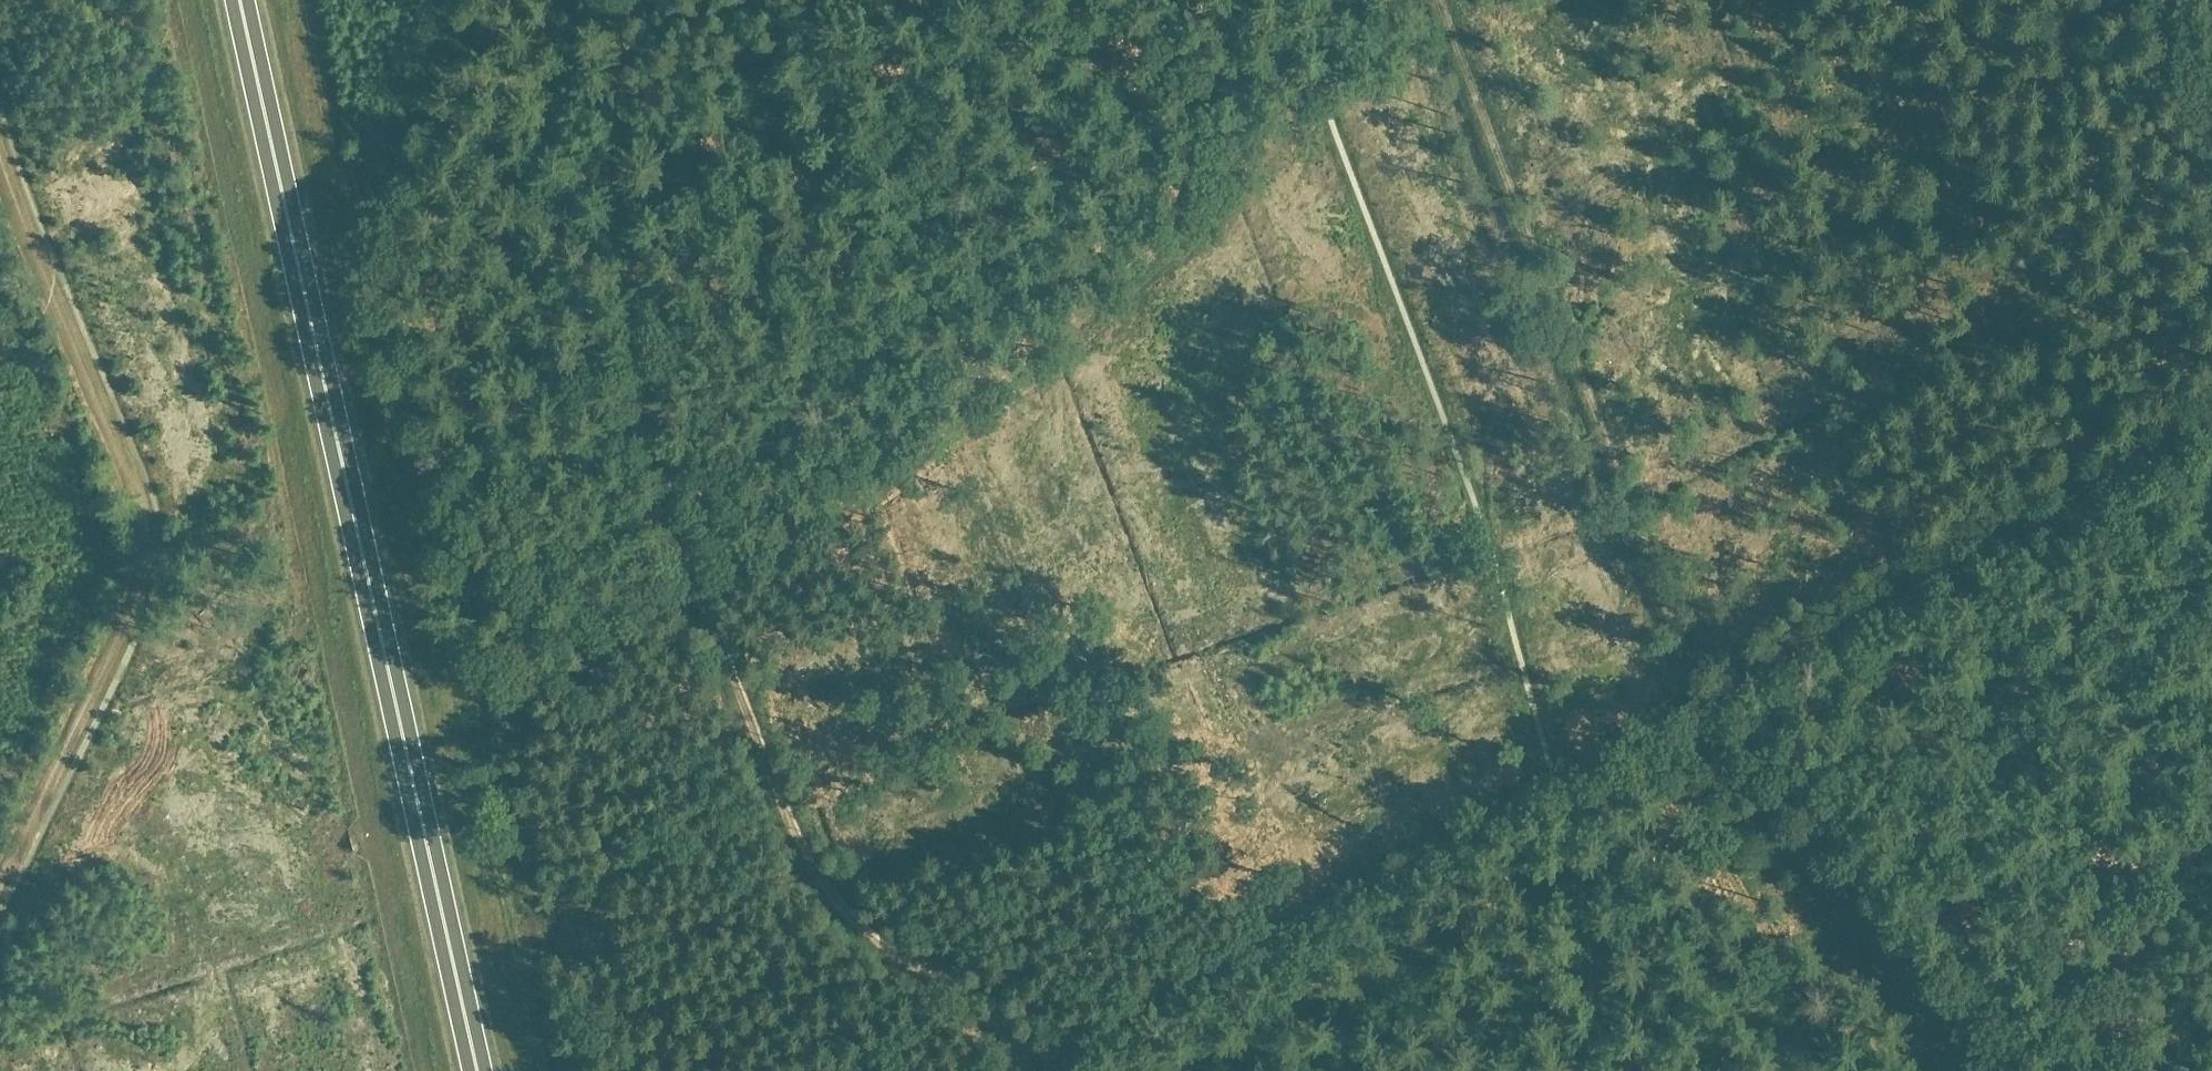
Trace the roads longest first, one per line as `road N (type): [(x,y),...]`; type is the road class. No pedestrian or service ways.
road 1 (track): [(1178,991),(1556,774),(2211,425)]
road 2 (trunk): [(481,1070),(239,0)]
road 3 (track): [(0,130),(143,544),(136,586),(0,872)]
road 4 (track): [(1037,1062),(1007,1028),(876,943),(806,860),(706,614),(658,443)]
road 5 (track): [(658,443),(631,317),(620,203),(614,92),(627,0)]
road 6 (track): [(2211,169),(2146,0)]
road 7 (track): [(1178,991),(1037,1062)]

